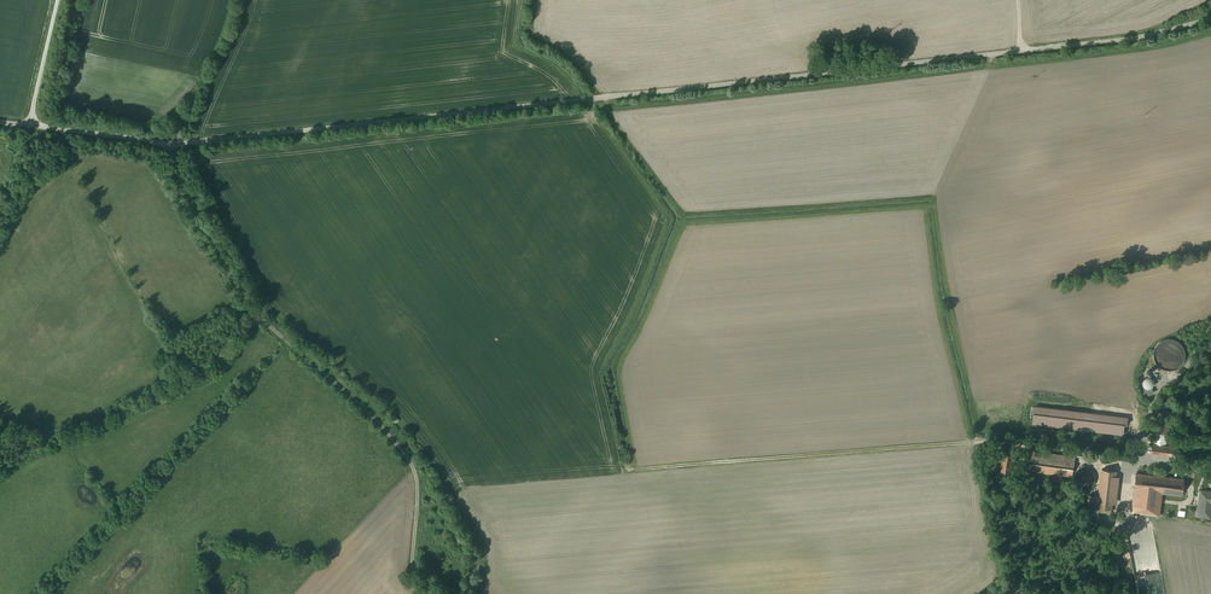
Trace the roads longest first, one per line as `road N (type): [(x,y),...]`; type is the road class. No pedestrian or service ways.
road 1 (unclassified): [(1210,19),(1141,36),(895,67),(166,144)]
road 2 (unclassified): [(426,593),(401,558),(411,490),(405,468),(262,309),(166,144)]
road 3 (unclassified): [(166,144),(30,125)]
road 4 (residential): [(30,125),(59,0)]

